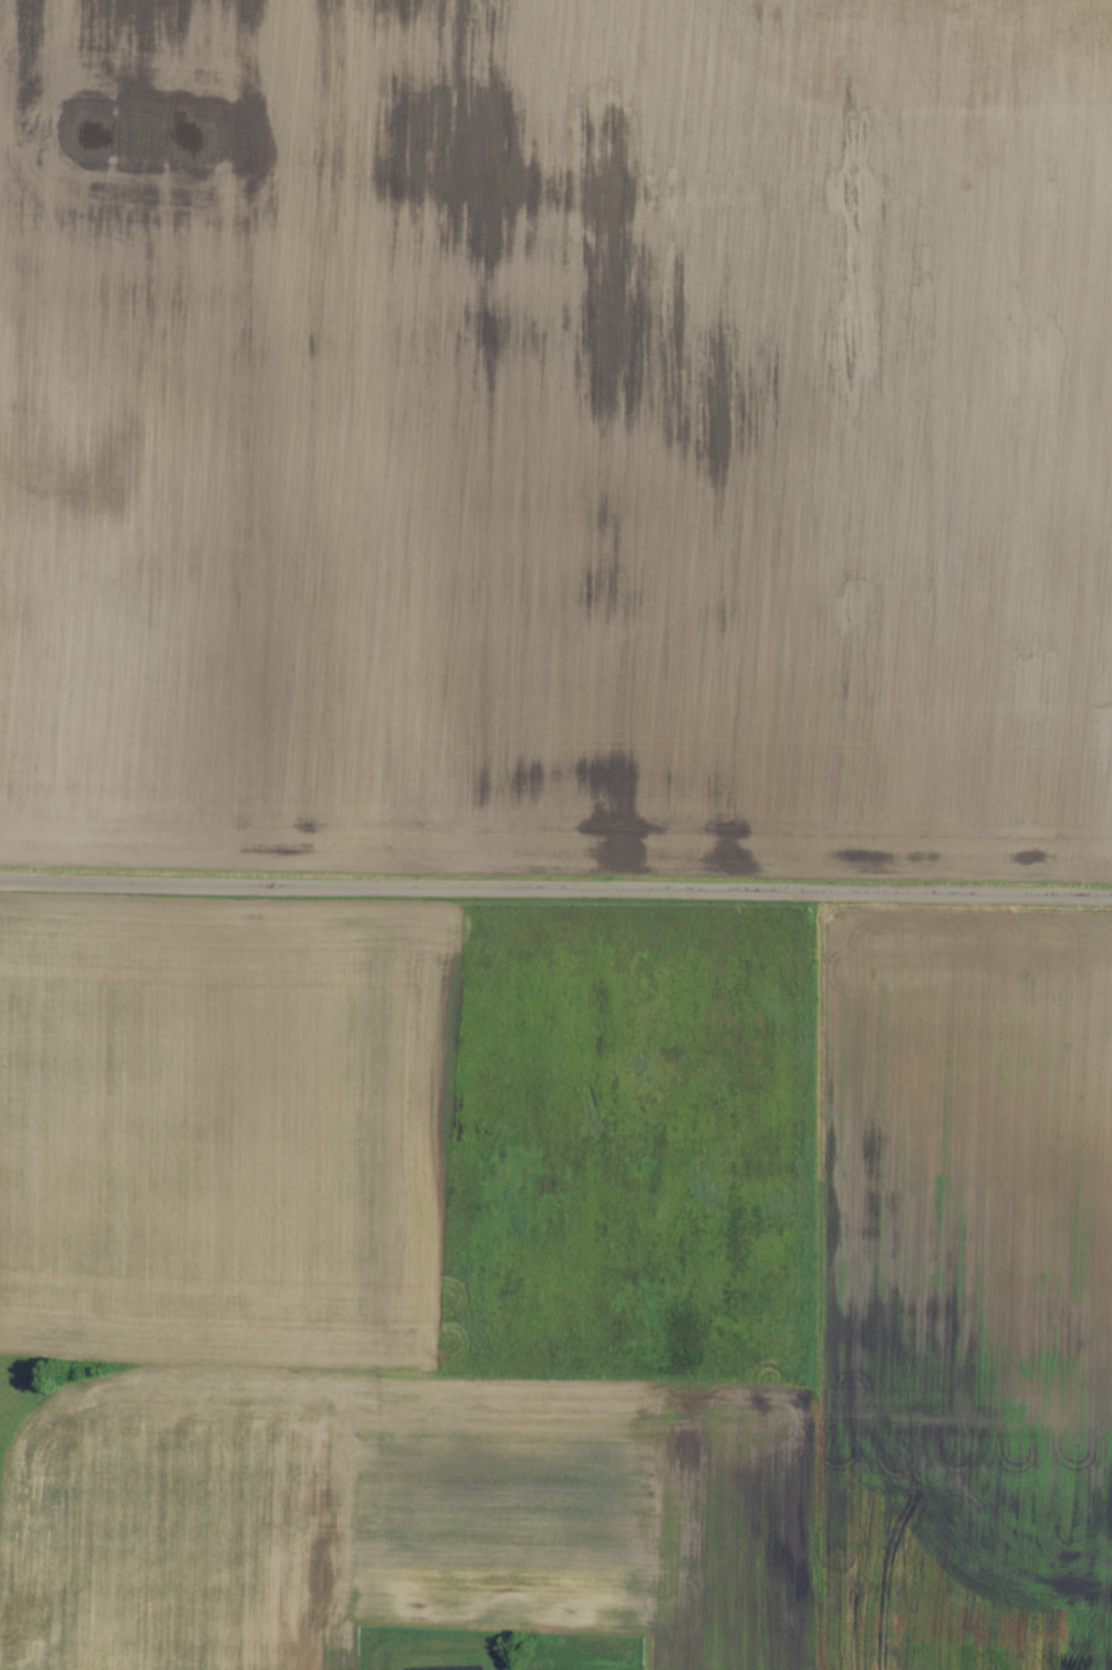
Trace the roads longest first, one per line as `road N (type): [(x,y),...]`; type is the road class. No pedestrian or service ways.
road 1 (residential): [(0,882),(1111,902)]

